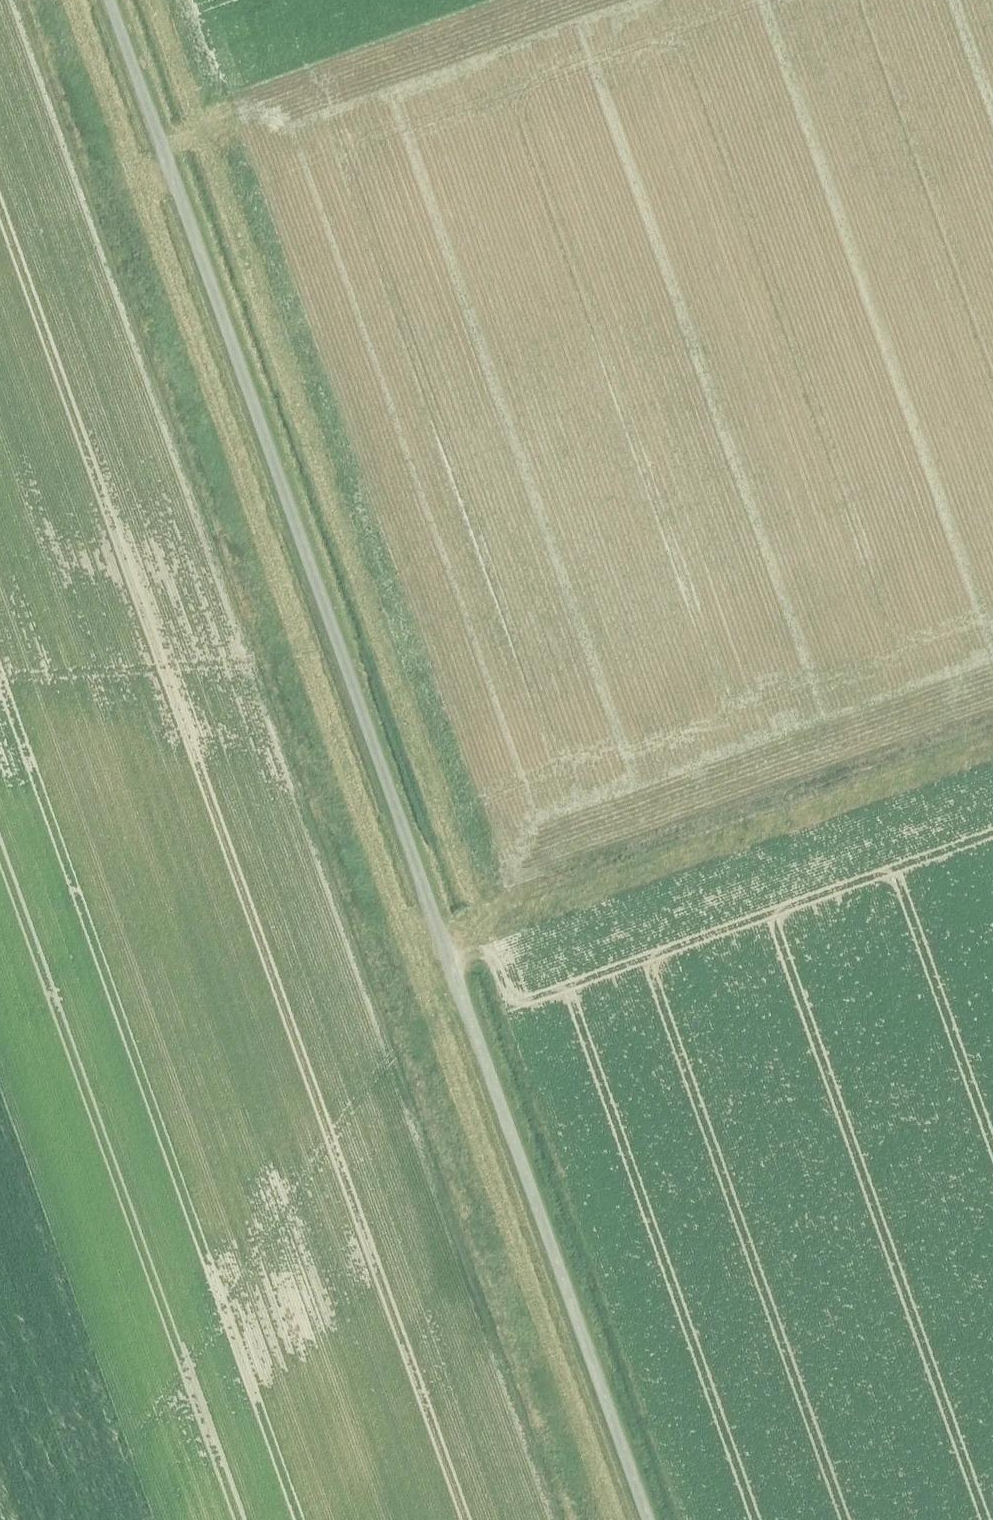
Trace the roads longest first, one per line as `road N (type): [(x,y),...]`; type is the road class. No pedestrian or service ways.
road 1 (unclassified): [(643,1519),(101,0)]

